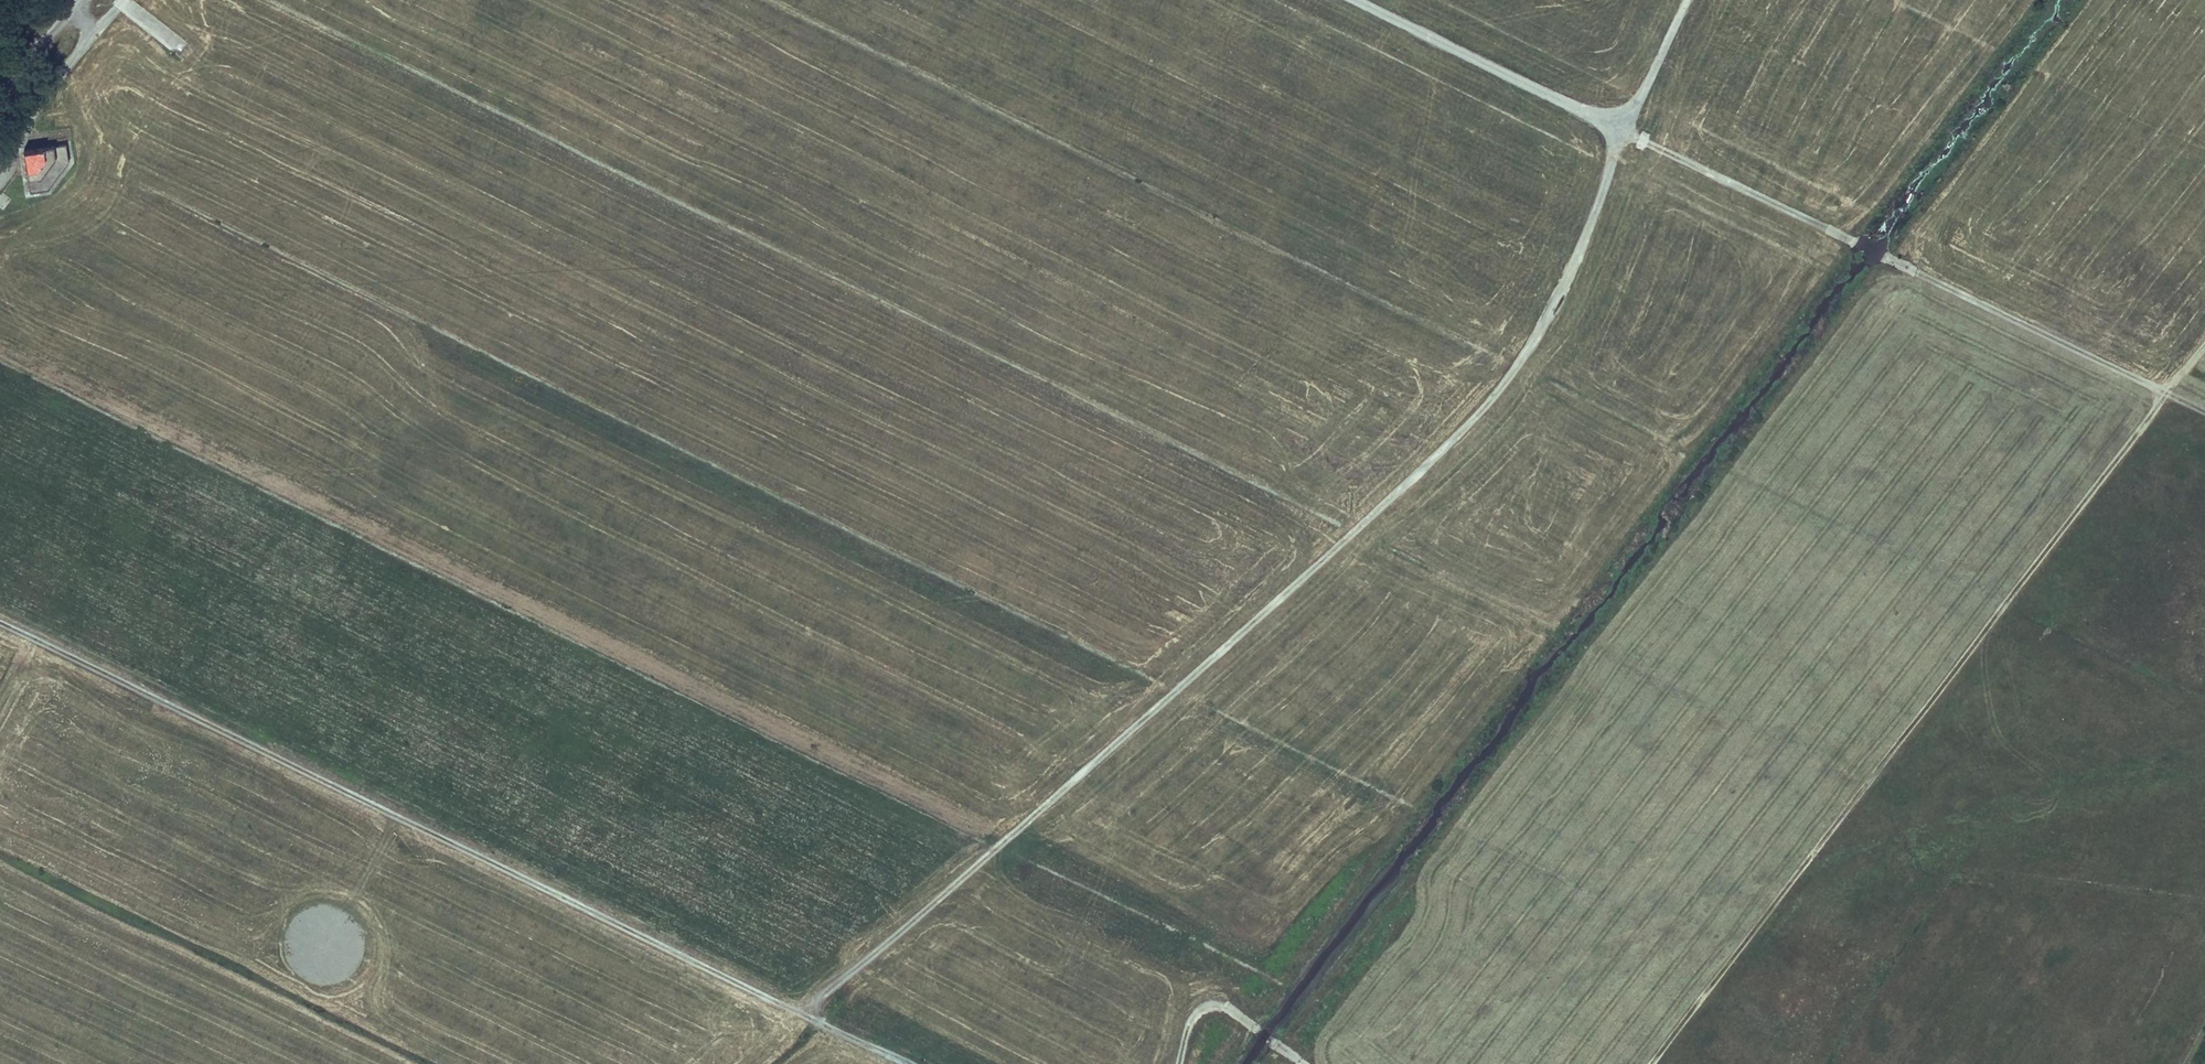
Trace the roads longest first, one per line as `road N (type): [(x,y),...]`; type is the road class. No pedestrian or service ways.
road 1 (track): [(801,1009),(1357,529),(1469,422),(1562,299),(1625,127),(1686,0)]

